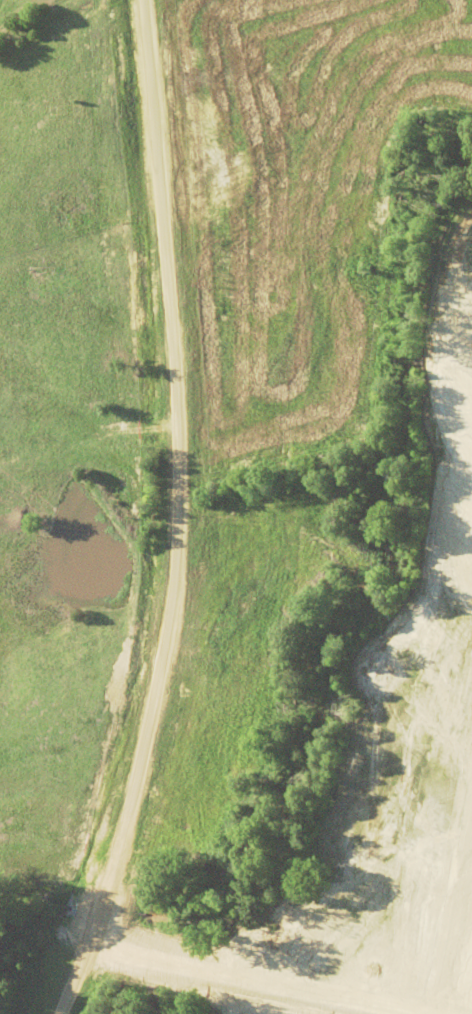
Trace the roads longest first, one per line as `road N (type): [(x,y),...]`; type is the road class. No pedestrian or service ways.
road 1 (residential): [(57,1013),(126,827),(173,612),(168,323),(140,0)]
road 2 (residential): [(444,1013),(86,944)]
road 3 (residential): [(433,1012),(471,821)]

